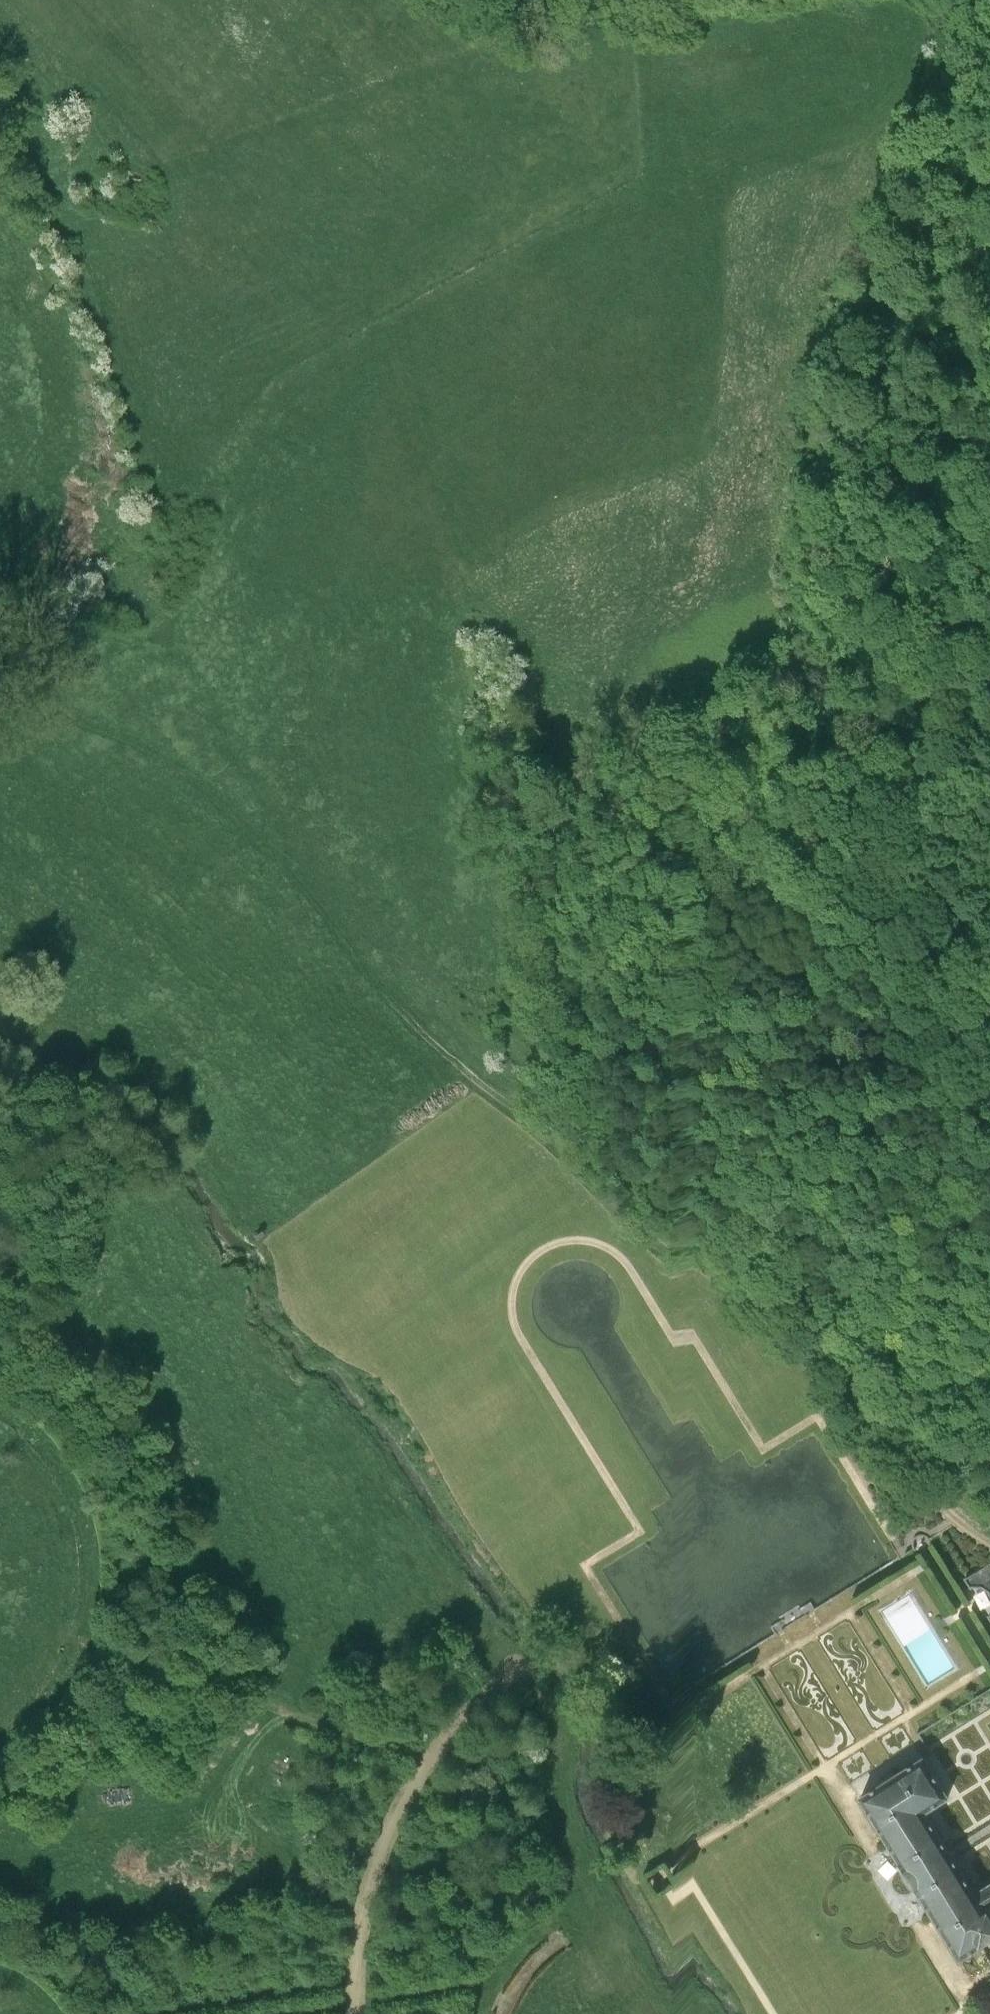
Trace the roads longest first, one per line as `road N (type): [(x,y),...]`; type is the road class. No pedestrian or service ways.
road 1 (track): [(479,1087),(517,1112),(686,1277),(815,1343),(851,1385),(912,1506),(989,1561)]
road 2 (track): [(425,1763),(93,1644)]

